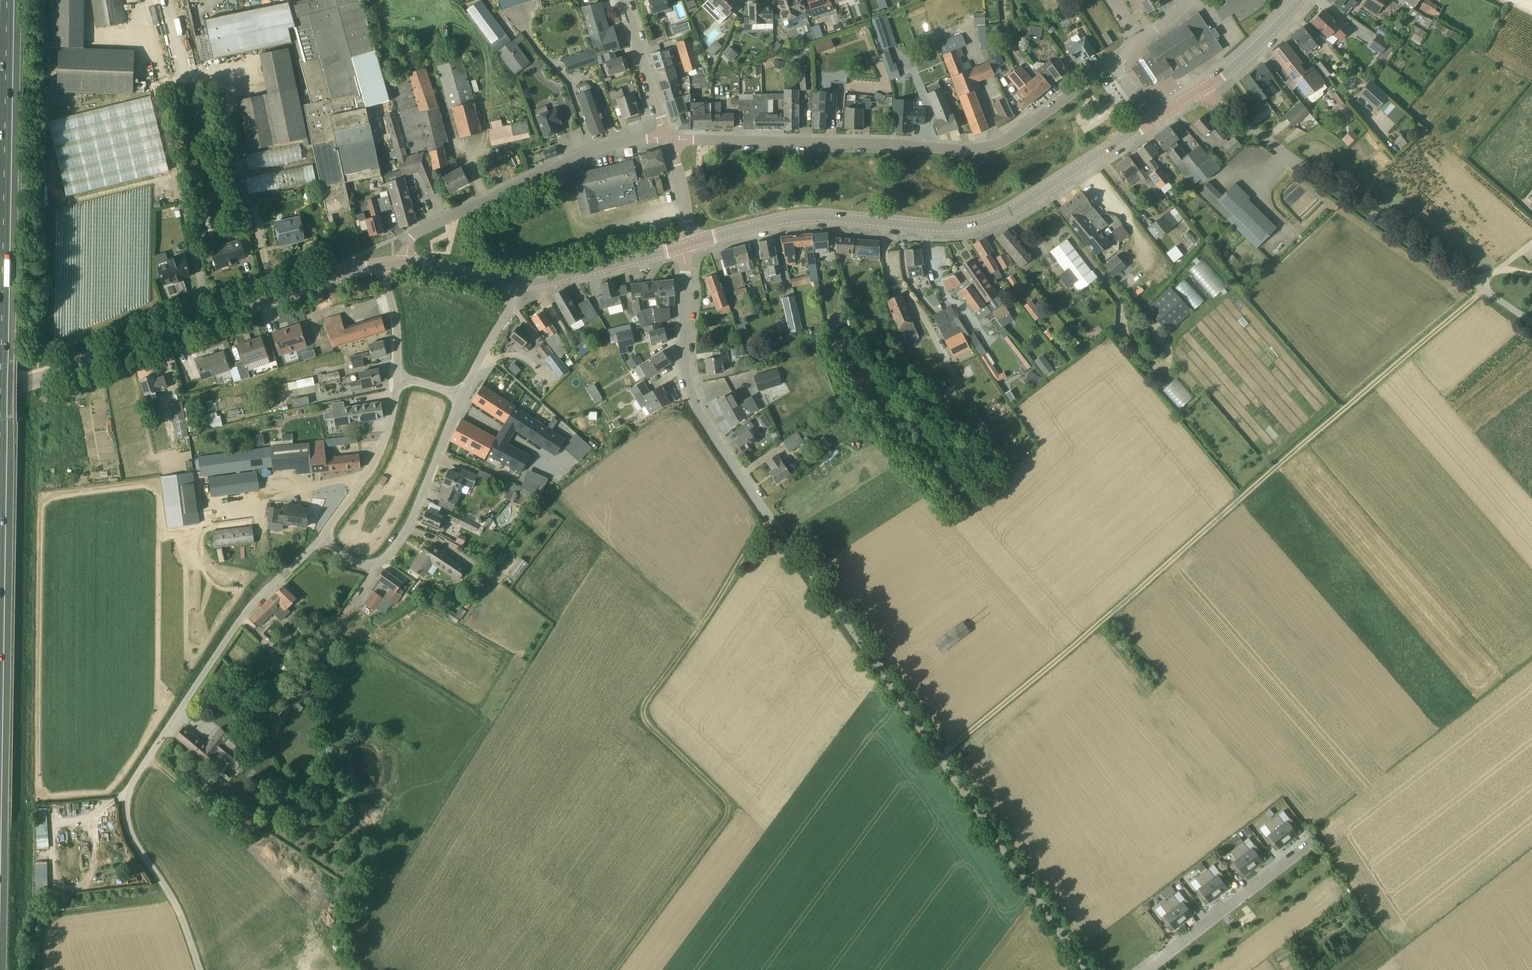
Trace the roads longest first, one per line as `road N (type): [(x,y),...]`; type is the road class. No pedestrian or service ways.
road 1 (unclassified): [(1088,969),(703,419),(684,339),(688,246)]
road 2 (track): [(940,755),(1483,289)]
road 3 (track): [(774,520),(642,710),(650,730),(724,801),(727,824),(617,969)]
road 4 (motorway): [(0,519),(8,0)]
road 5 (unclassified): [(197,969),(175,903),(128,828),(133,781),(234,620),(322,538)]
road 6 (tertiary): [(688,246),(811,217),(975,223),(1025,201),(1150,120)]
road 7 (unclassified): [(668,140),(971,150),(1014,135),(1114,63)]
road 8 (tertiary): [(0,394),(380,265)]
road 9 (unclassified): [(1478,286),(1195,92)]
road 10 (unclassified): [(402,259),(419,230),(582,155),(668,140)]
road 11 (unclassified): [(322,538),(365,567),(382,561),(411,518),(460,396)]
road 12 (residential): [(1145,969),(1309,846)]
road 13 (unclassified): [(322,538),(381,452),(399,376)]
road 14 (tertiary): [(526,285),(688,246)]
road 15 (unclassified): [(668,140),(623,0)]
road 16 (tertiary): [(1195,92),(1300,0)]
road 17 (unclassified): [(460,396),(526,285)]
road 18 (tertiary): [(526,285),(402,259)]

